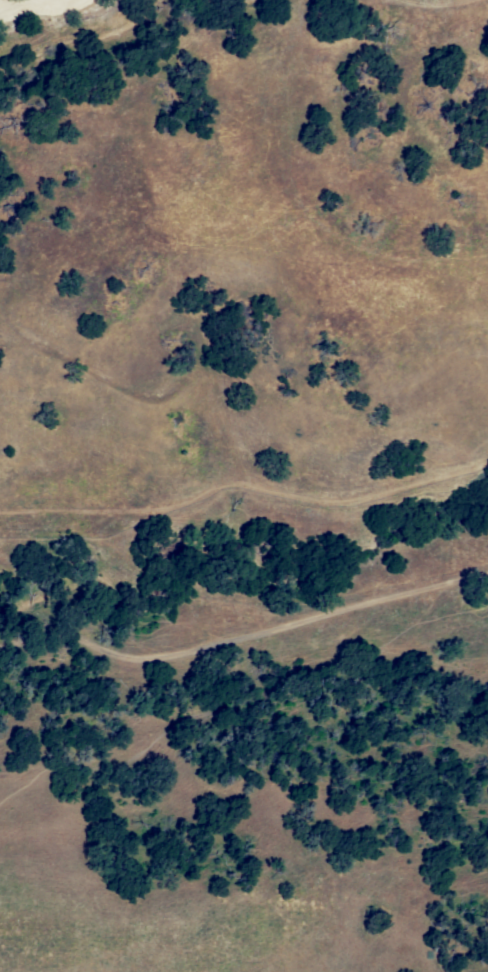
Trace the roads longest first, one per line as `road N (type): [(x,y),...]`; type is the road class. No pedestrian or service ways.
road 1 (track): [(487,574),(321,613),(192,656),(121,659),(78,634),(0,649)]

